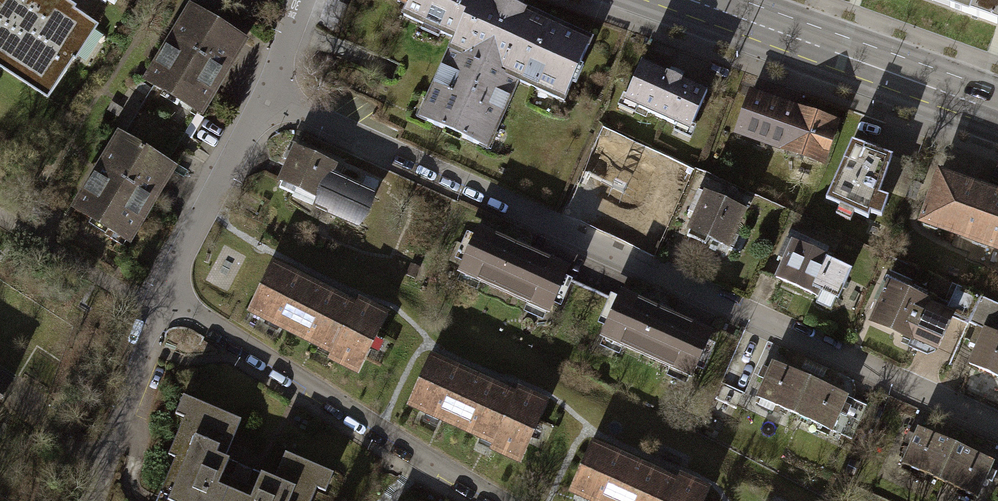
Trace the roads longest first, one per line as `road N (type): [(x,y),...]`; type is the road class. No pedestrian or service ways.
road 1 (residential): [(270,94),(997,424)]
road 2 (residential): [(163,302),(508,500)]
road 3 (primary): [(997,110),(725,14)]
road 4 (residential): [(270,94),(163,302)]
road 5 (residential): [(163,302),(85,500)]

